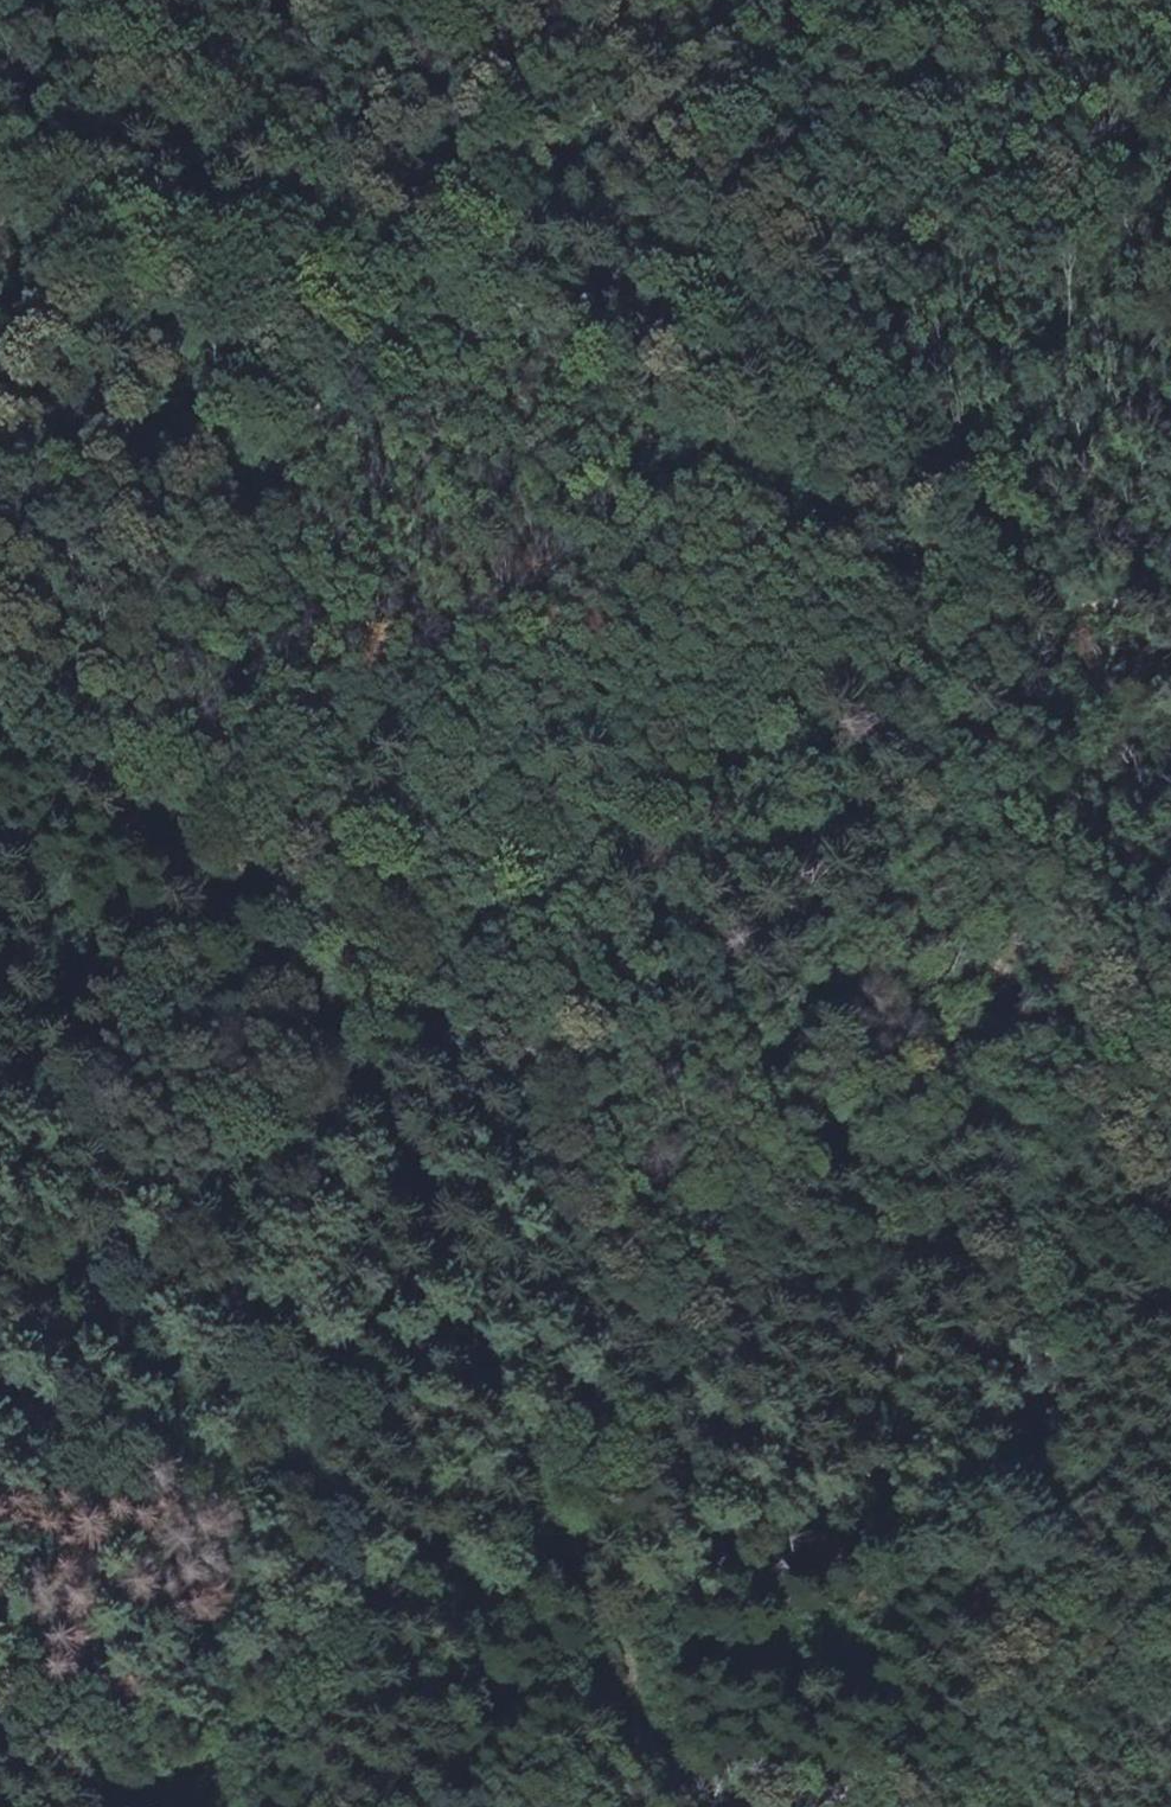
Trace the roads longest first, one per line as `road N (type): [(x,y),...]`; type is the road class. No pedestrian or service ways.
road 1 (track): [(0,713),(74,751),(351,1043),(483,1312),(615,1610),(683,1806)]
road 2 (track): [(940,637),(819,527),(681,431),(613,412),(392,404),(168,445),(0,490)]
road 3 (track): [(1170,599),(1126,611),(968,622),(940,637)]
road 4 (track): [(145,1806),(97,1767),(0,1709)]

